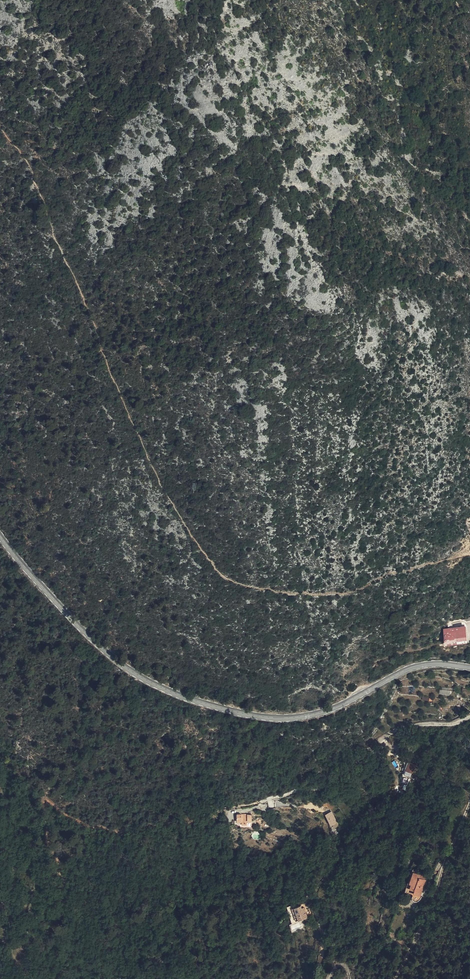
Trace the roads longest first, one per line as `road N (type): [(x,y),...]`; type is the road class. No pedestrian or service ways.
road 1 (tertiary): [(0,532),(84,632),(123,664),(181,695),(231,710),(290,718),(345,703),(417,666),(469,667)]
road 2 (track): [(469,800),(395,978)]

